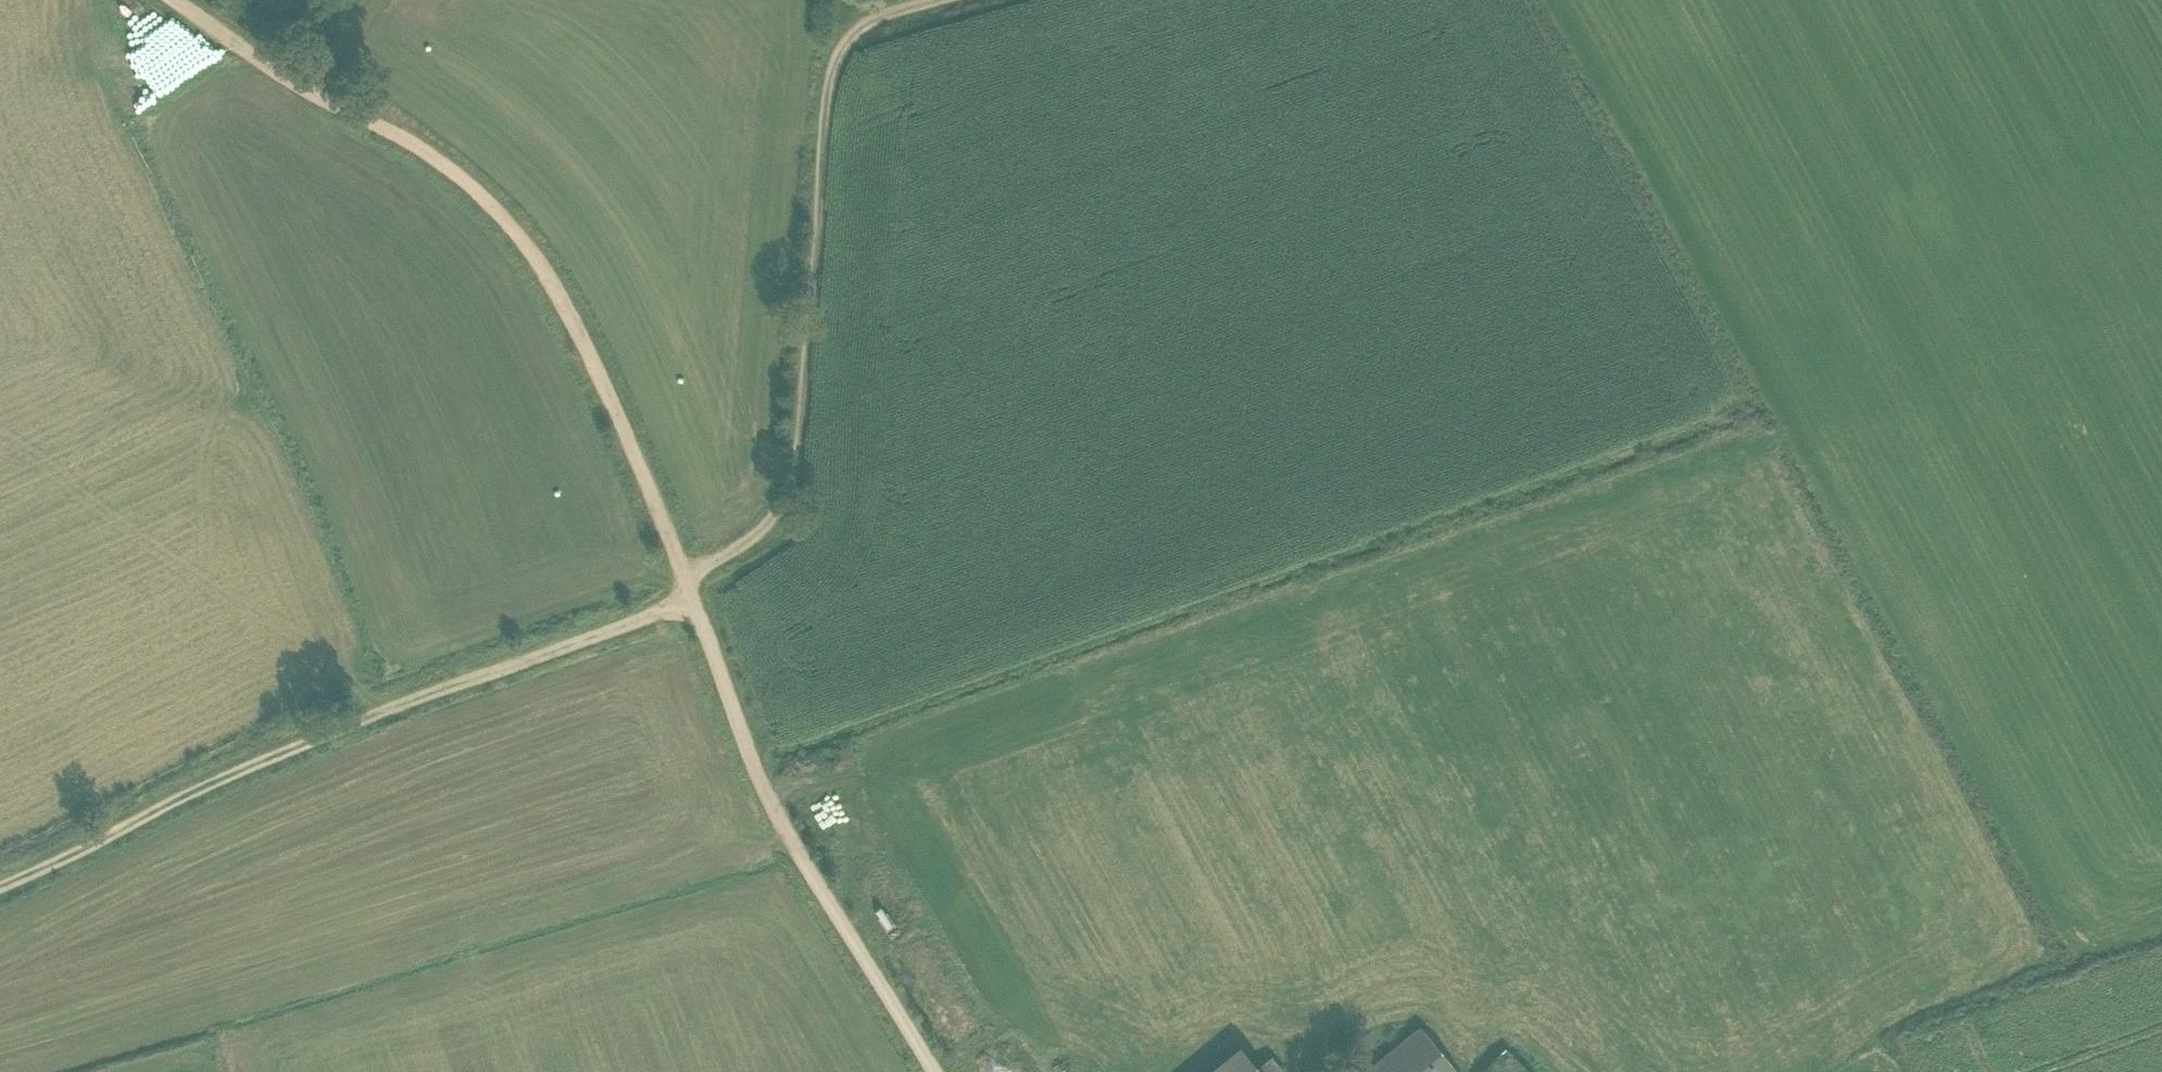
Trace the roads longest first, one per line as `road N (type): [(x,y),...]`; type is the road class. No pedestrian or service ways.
road 1 (track): [(685,579),(606,399),(520,247),(422,160),(165,0)]
road 2 (track): [(692,607),(392,707),(0,895)]
road 3 (track): [(932,1071),(773,812),(692,607)]

